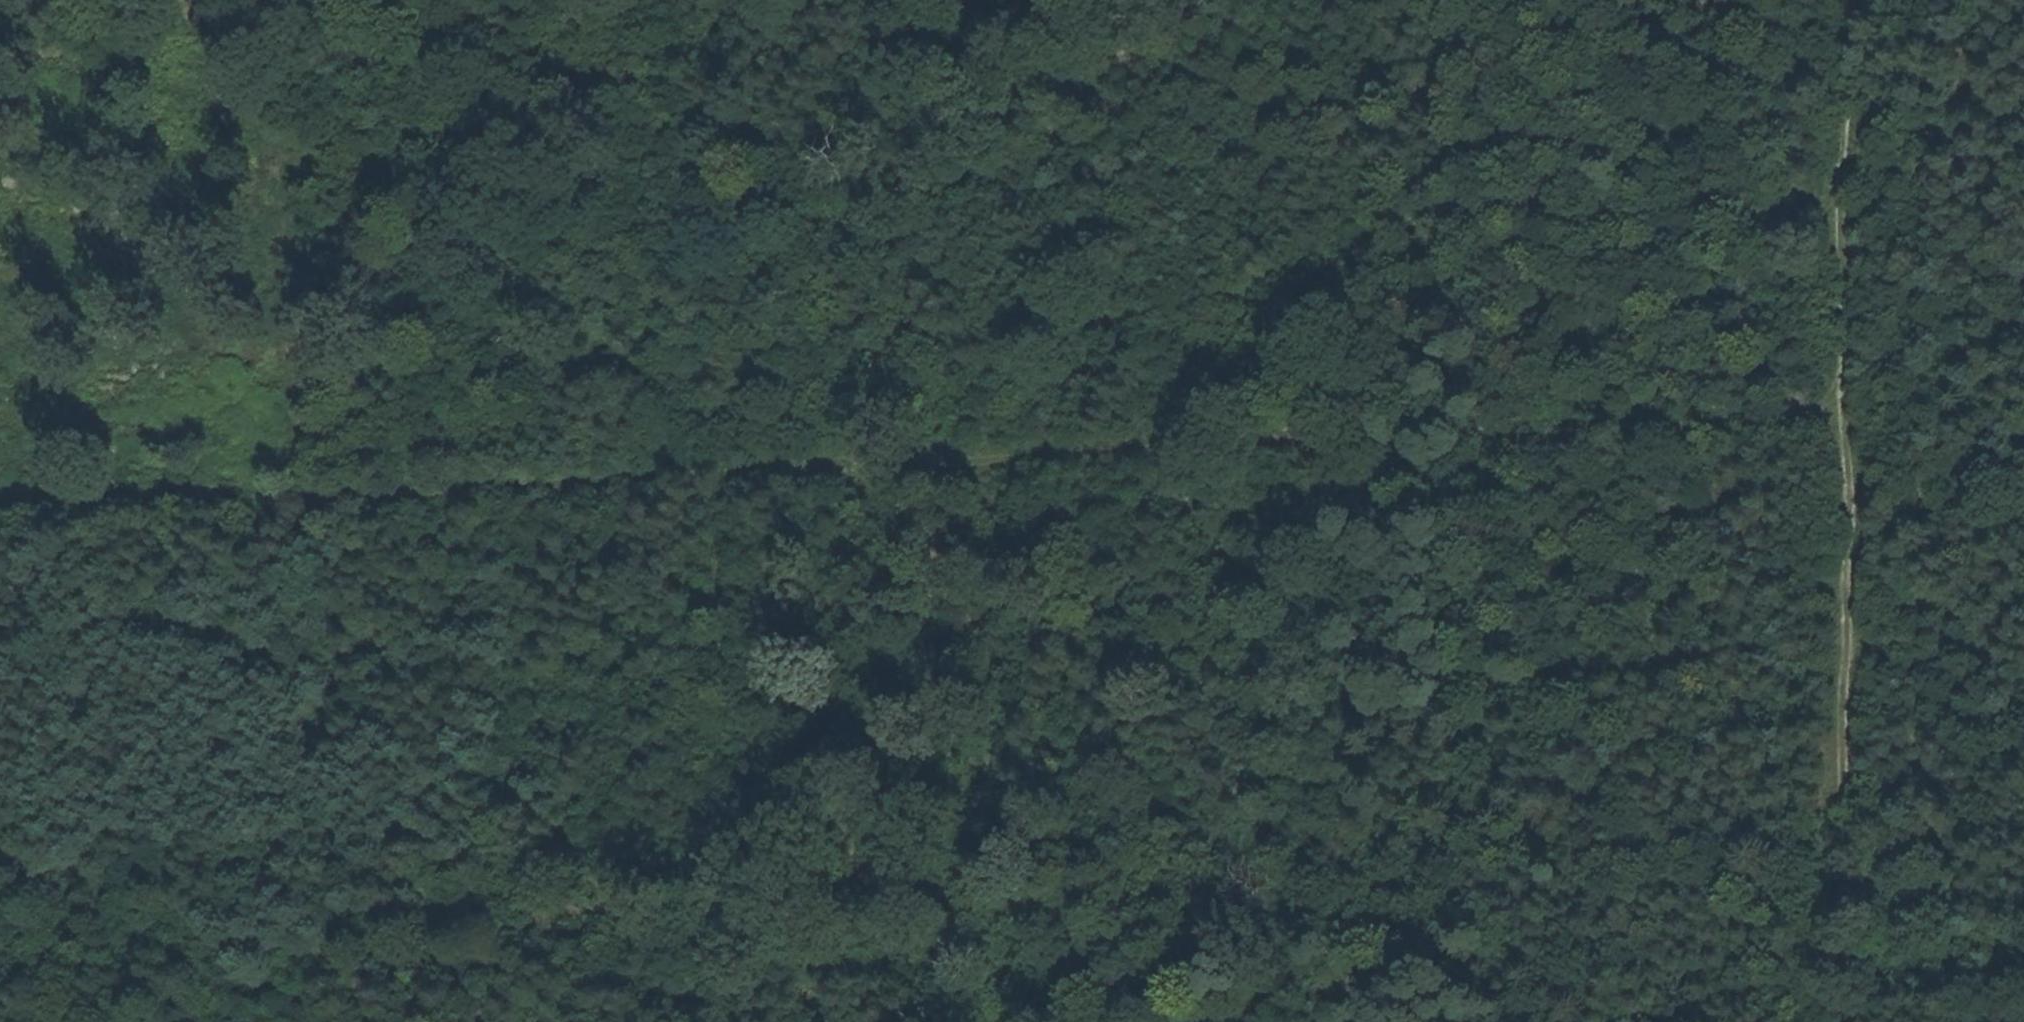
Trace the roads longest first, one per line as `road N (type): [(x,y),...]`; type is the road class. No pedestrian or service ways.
road 1 (track): [(1846,406),(0,514)]
road 2 (track): [(1861,0),(1839,160),(1850,626),(1839,1021)]

